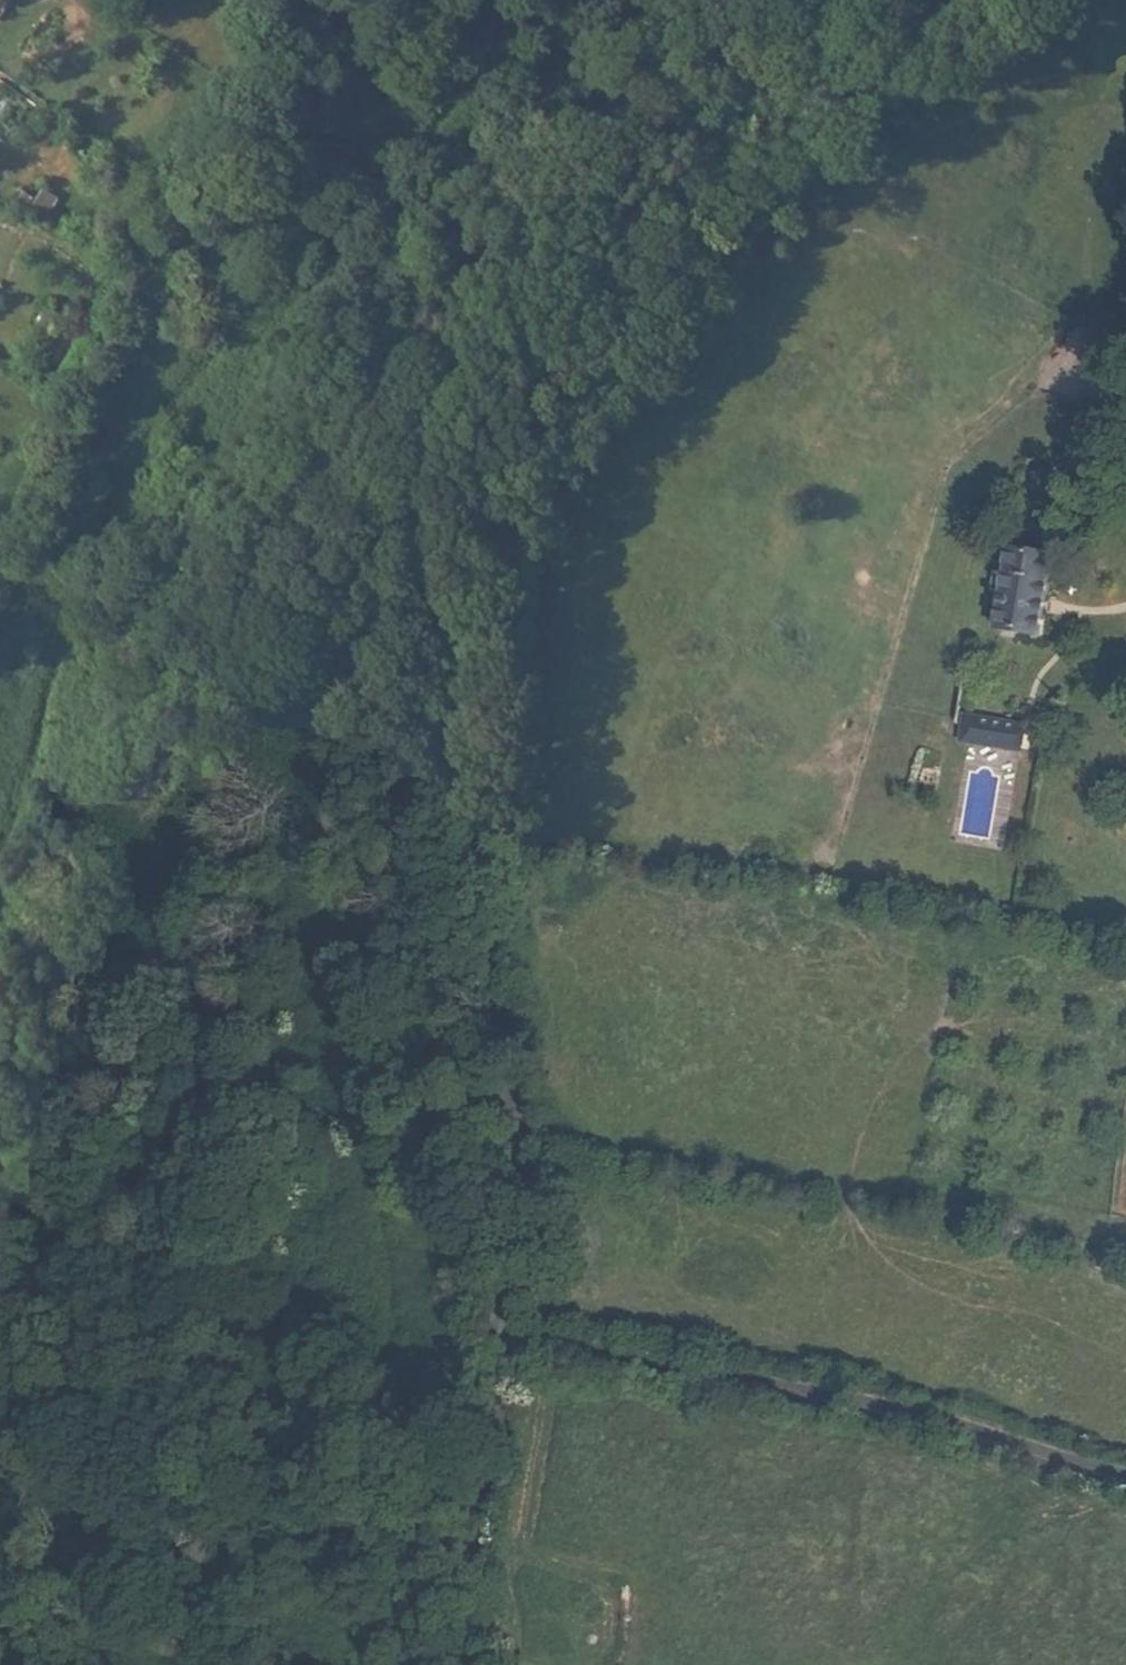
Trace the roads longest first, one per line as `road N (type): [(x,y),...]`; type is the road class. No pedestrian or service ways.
road 1 (unclassified): [(655,0),(531,146),(467,275),(449,351),(449,616),(501,1125),(495,1335)]
road 2 (unclassified): [(1125,1466),(779,1384),(495,1335)]
road 3 (unclassified): [(495,1335),(471,1664)]

